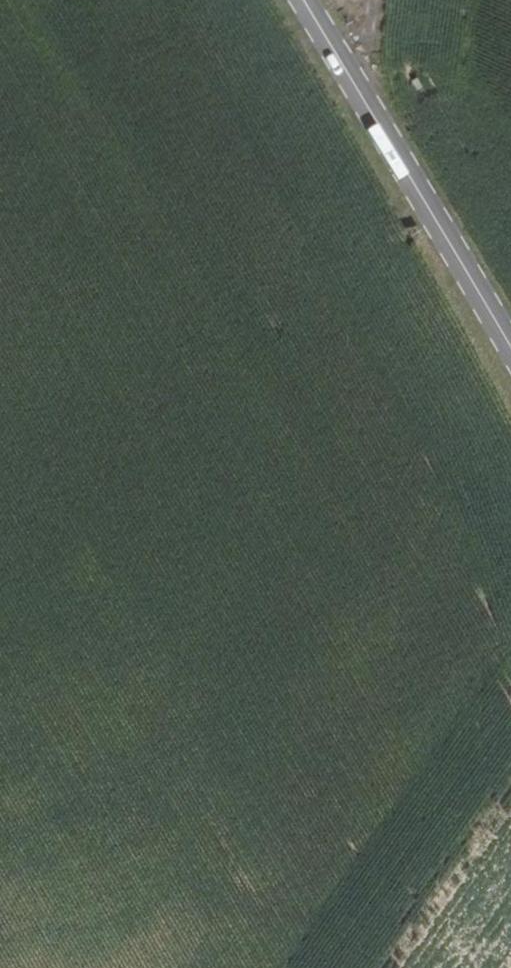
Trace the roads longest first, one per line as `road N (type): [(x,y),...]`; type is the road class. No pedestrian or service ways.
road 1 (secondary): [(306,0),(510,348)]

